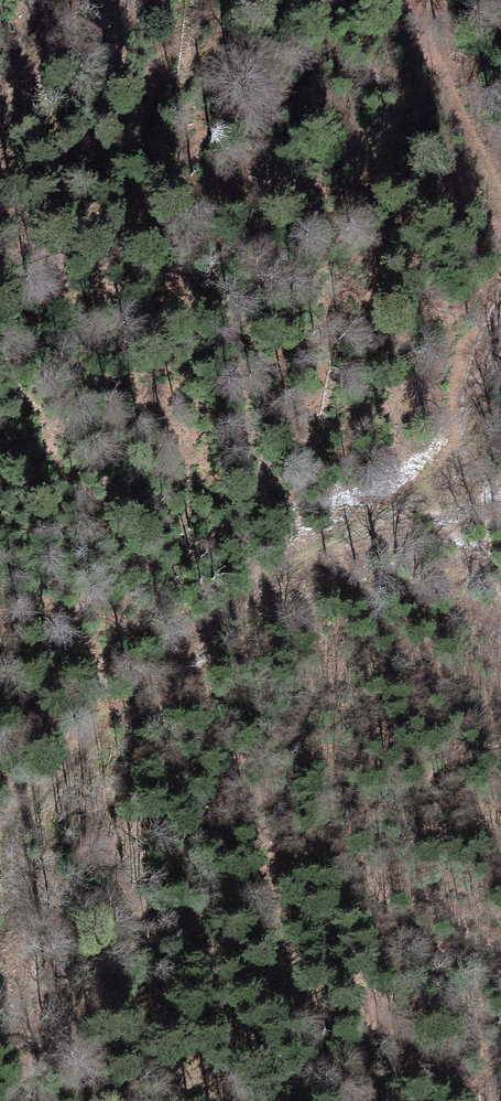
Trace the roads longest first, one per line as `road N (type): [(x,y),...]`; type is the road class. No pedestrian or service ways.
road 1 (track): [(500,277),(456,380),(460,451),(452,473),(263,578),(167,655),(46,781),(18,897),(22,1100)]
road 2 (track): [(418,0),(450,98),(500,210)]

